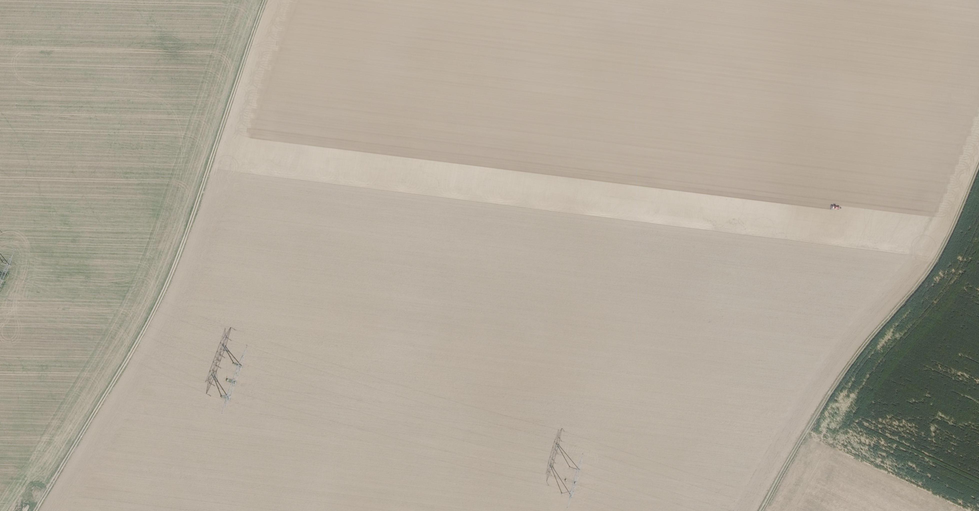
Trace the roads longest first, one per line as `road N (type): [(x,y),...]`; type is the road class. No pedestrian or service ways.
road 1 (track): [(978,154),(950,228),(780,510)]

